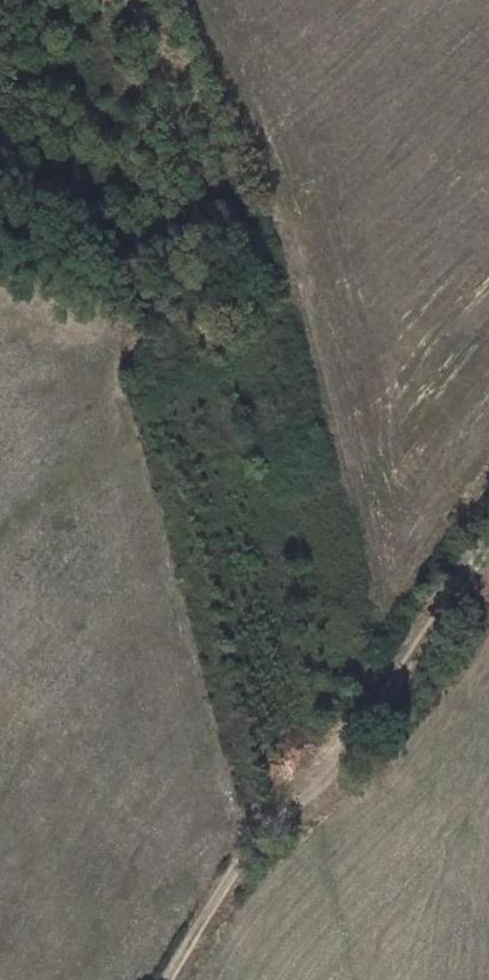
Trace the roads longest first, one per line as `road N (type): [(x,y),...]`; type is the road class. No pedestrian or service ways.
road 1 (track): [(164,979),(237,851),(341,747),(488,548)]

